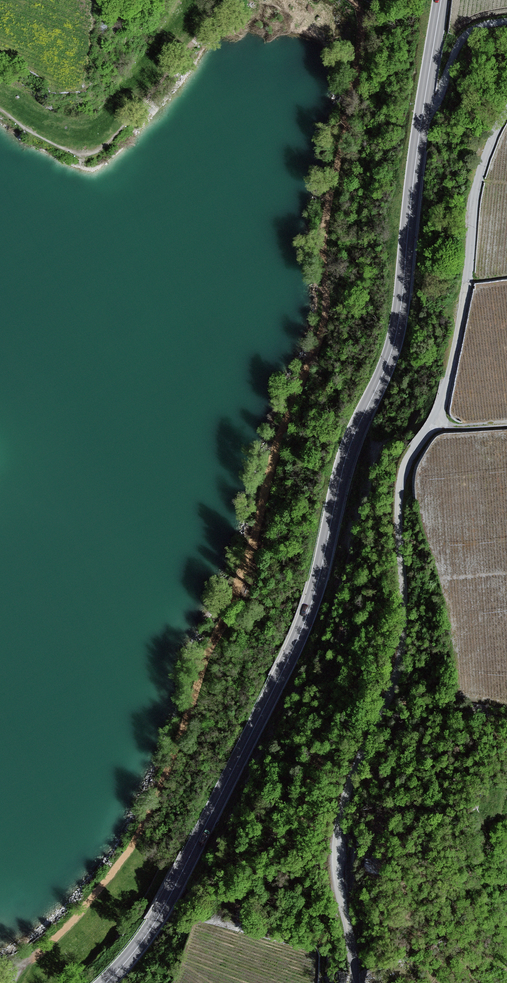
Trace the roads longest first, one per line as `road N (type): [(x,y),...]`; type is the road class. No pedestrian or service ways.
road 1 (primary): [(441,0),(396,333),(346,457),(307,616),(167,901),(106,982)]
road 2 (track): [(506,111),(478,186),(467,287),(437,419),(405,458),(399,484),(411,630),(337,828),(333,861),(356,982)]
road 3 (track): [(506,22),(481,24),(457,44),(419,135)]

